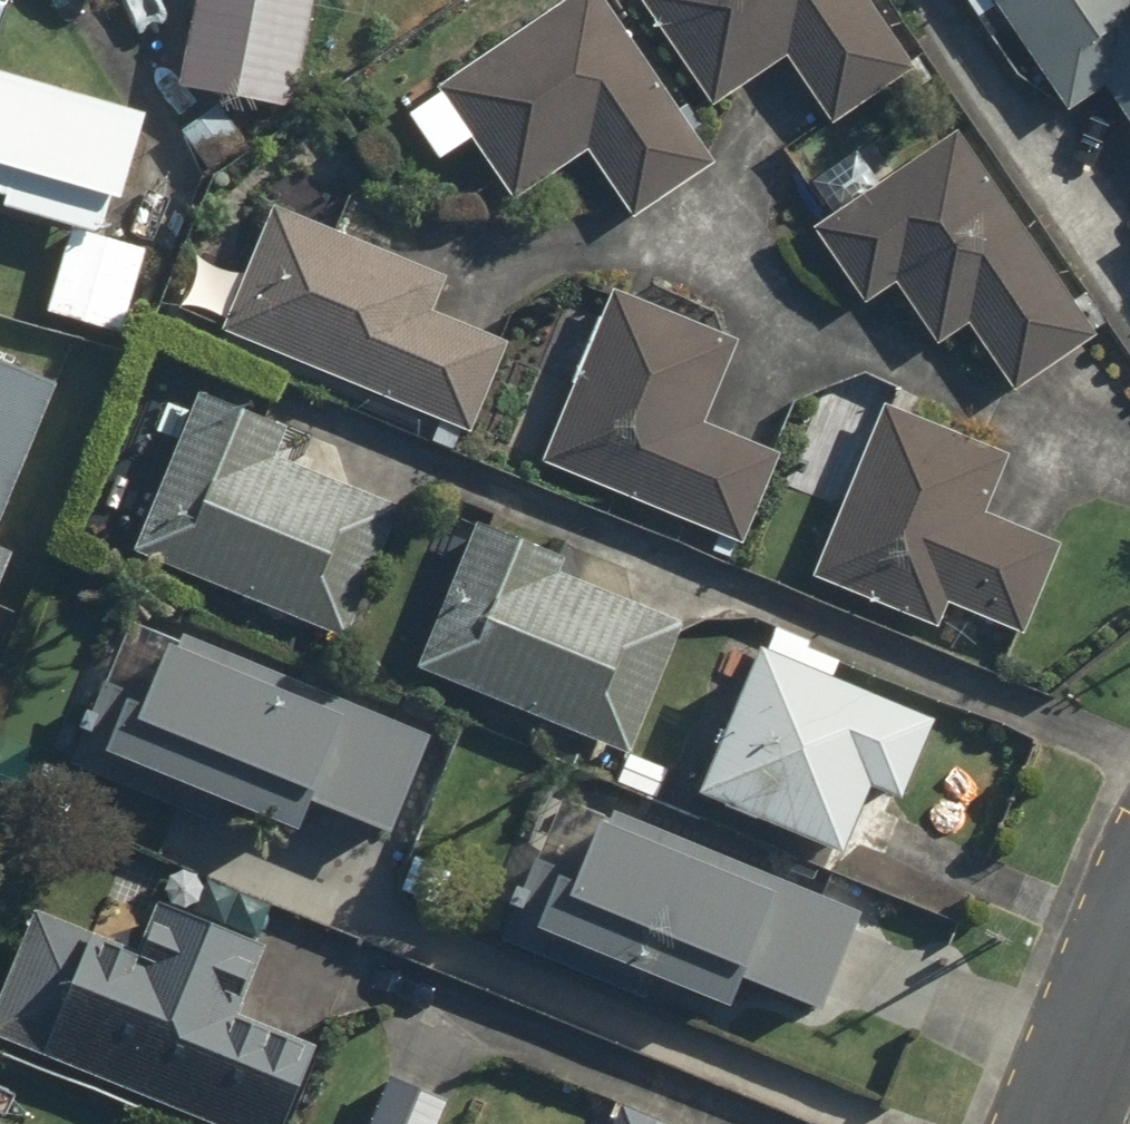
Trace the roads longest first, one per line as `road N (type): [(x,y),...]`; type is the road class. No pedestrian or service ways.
road 1 (residential): [(1067,1123),(1129,969)]

